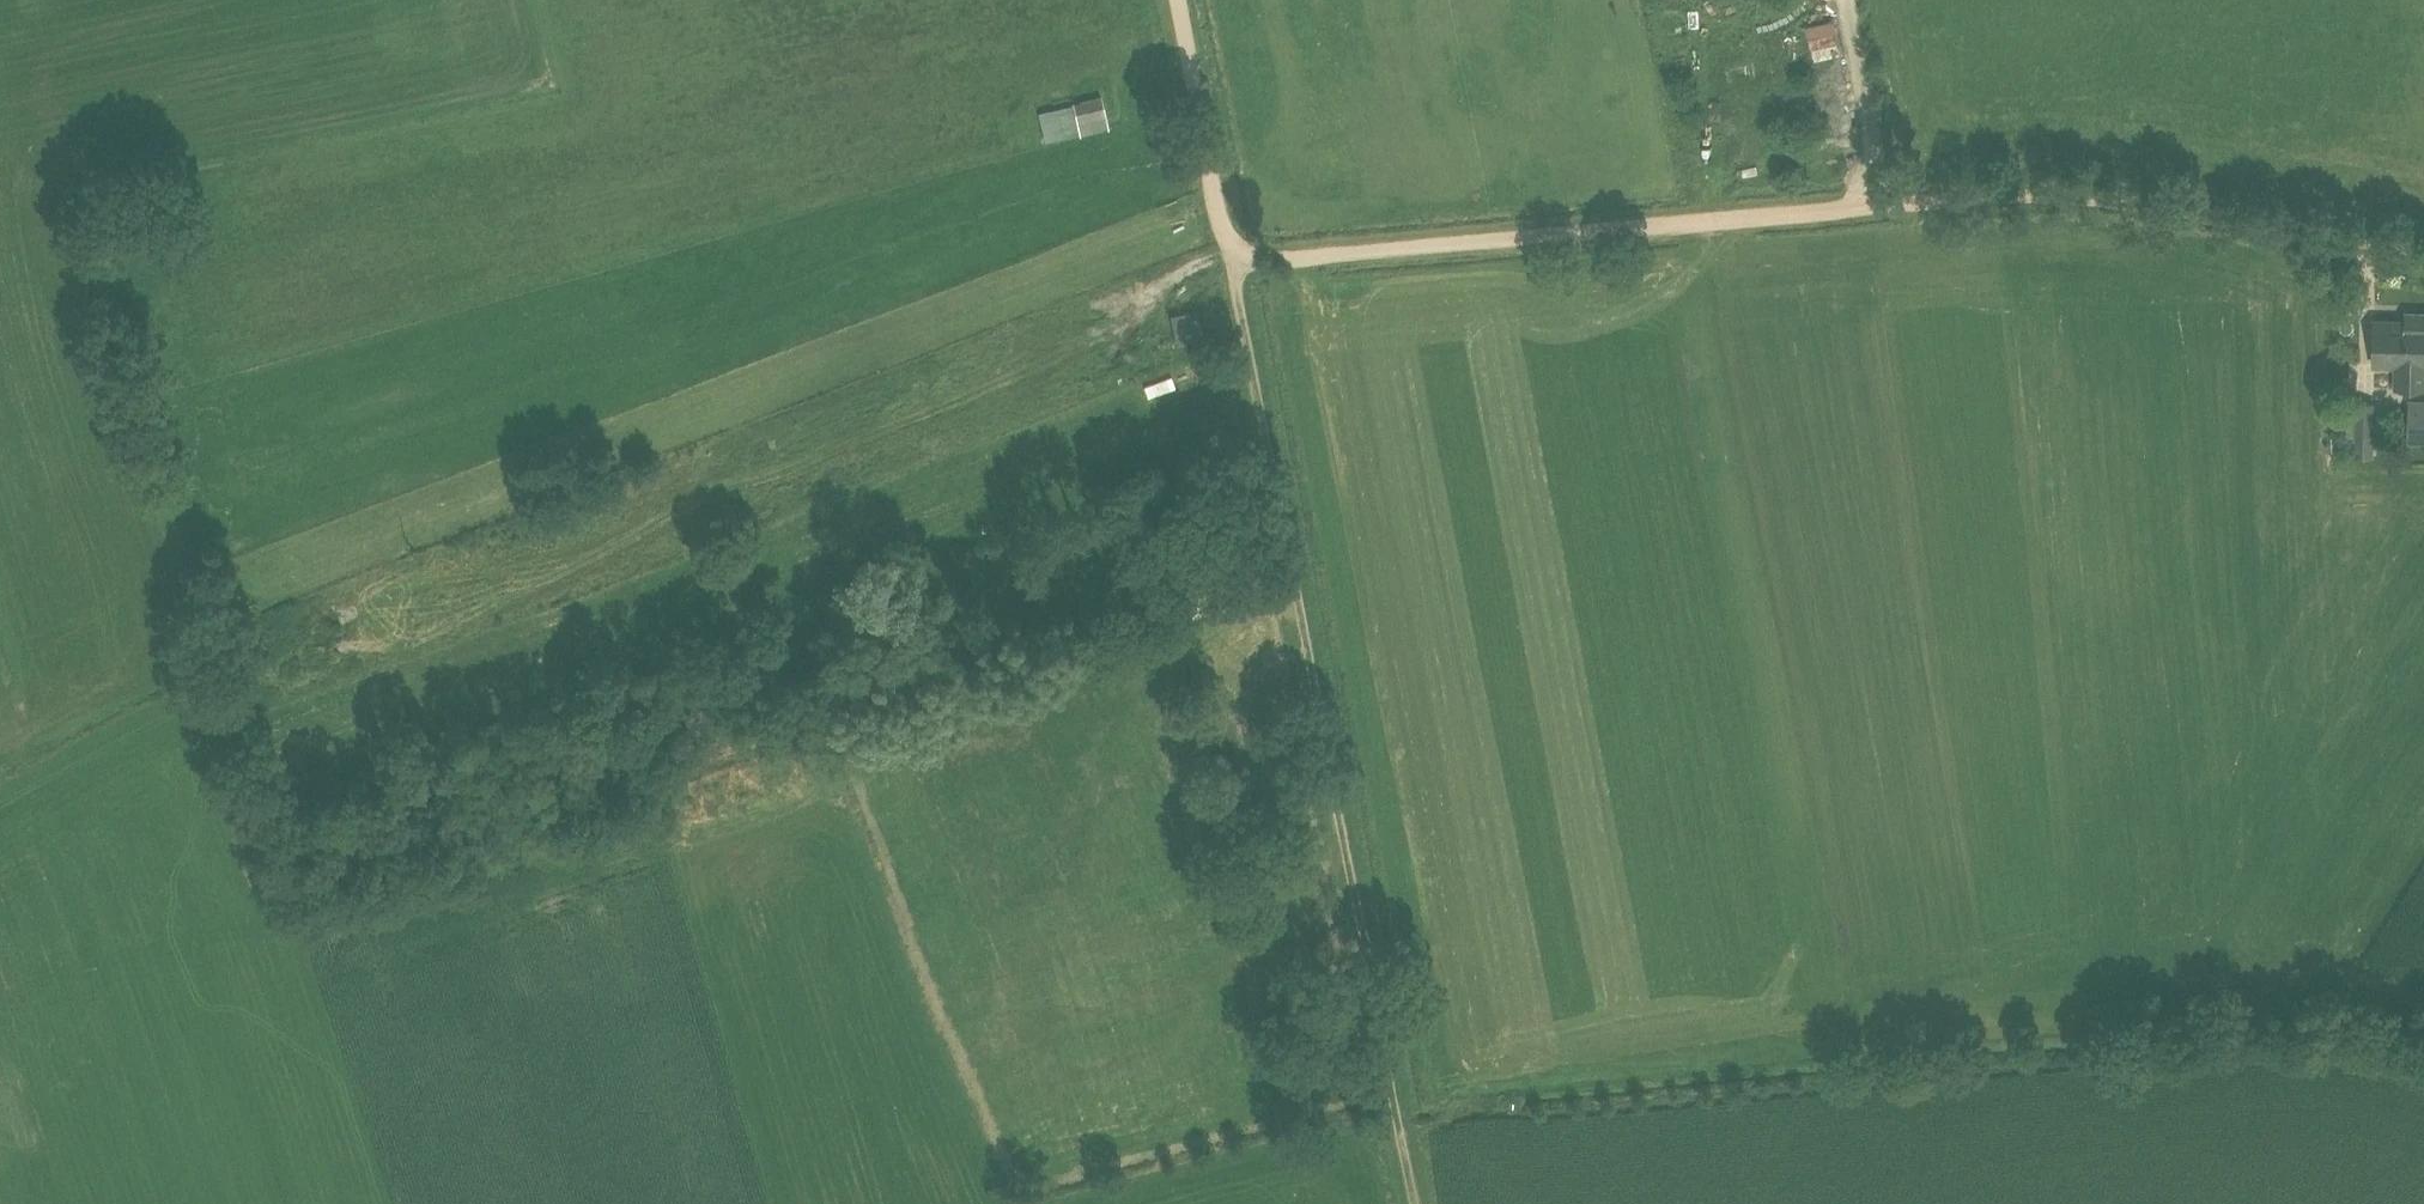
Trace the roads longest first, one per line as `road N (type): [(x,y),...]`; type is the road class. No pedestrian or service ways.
road 1 (track): [(1415,1203),(1180,0)]
road 2 (track): [(1231,262),(2026,187),(2406,250)]

